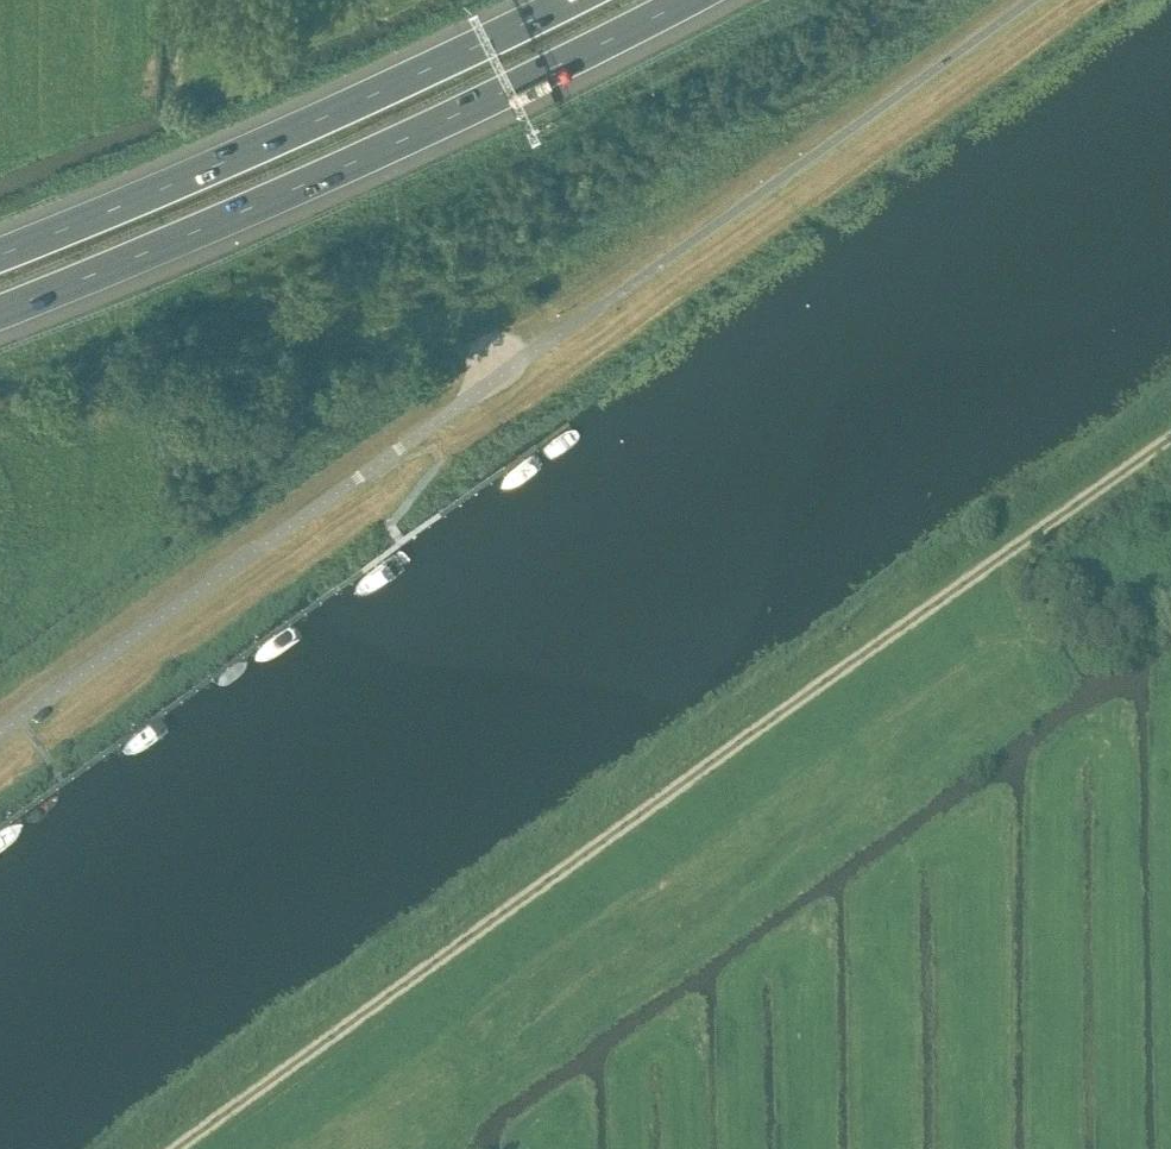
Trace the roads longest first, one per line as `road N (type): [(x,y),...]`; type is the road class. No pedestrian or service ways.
road 1 (track): [(1170,448),(190,1148)]
road 2 (motorway): [(0,308),(344,164),(676,0)]
road 3 (motorway): [(563,0),(408,77),(0,251)]

